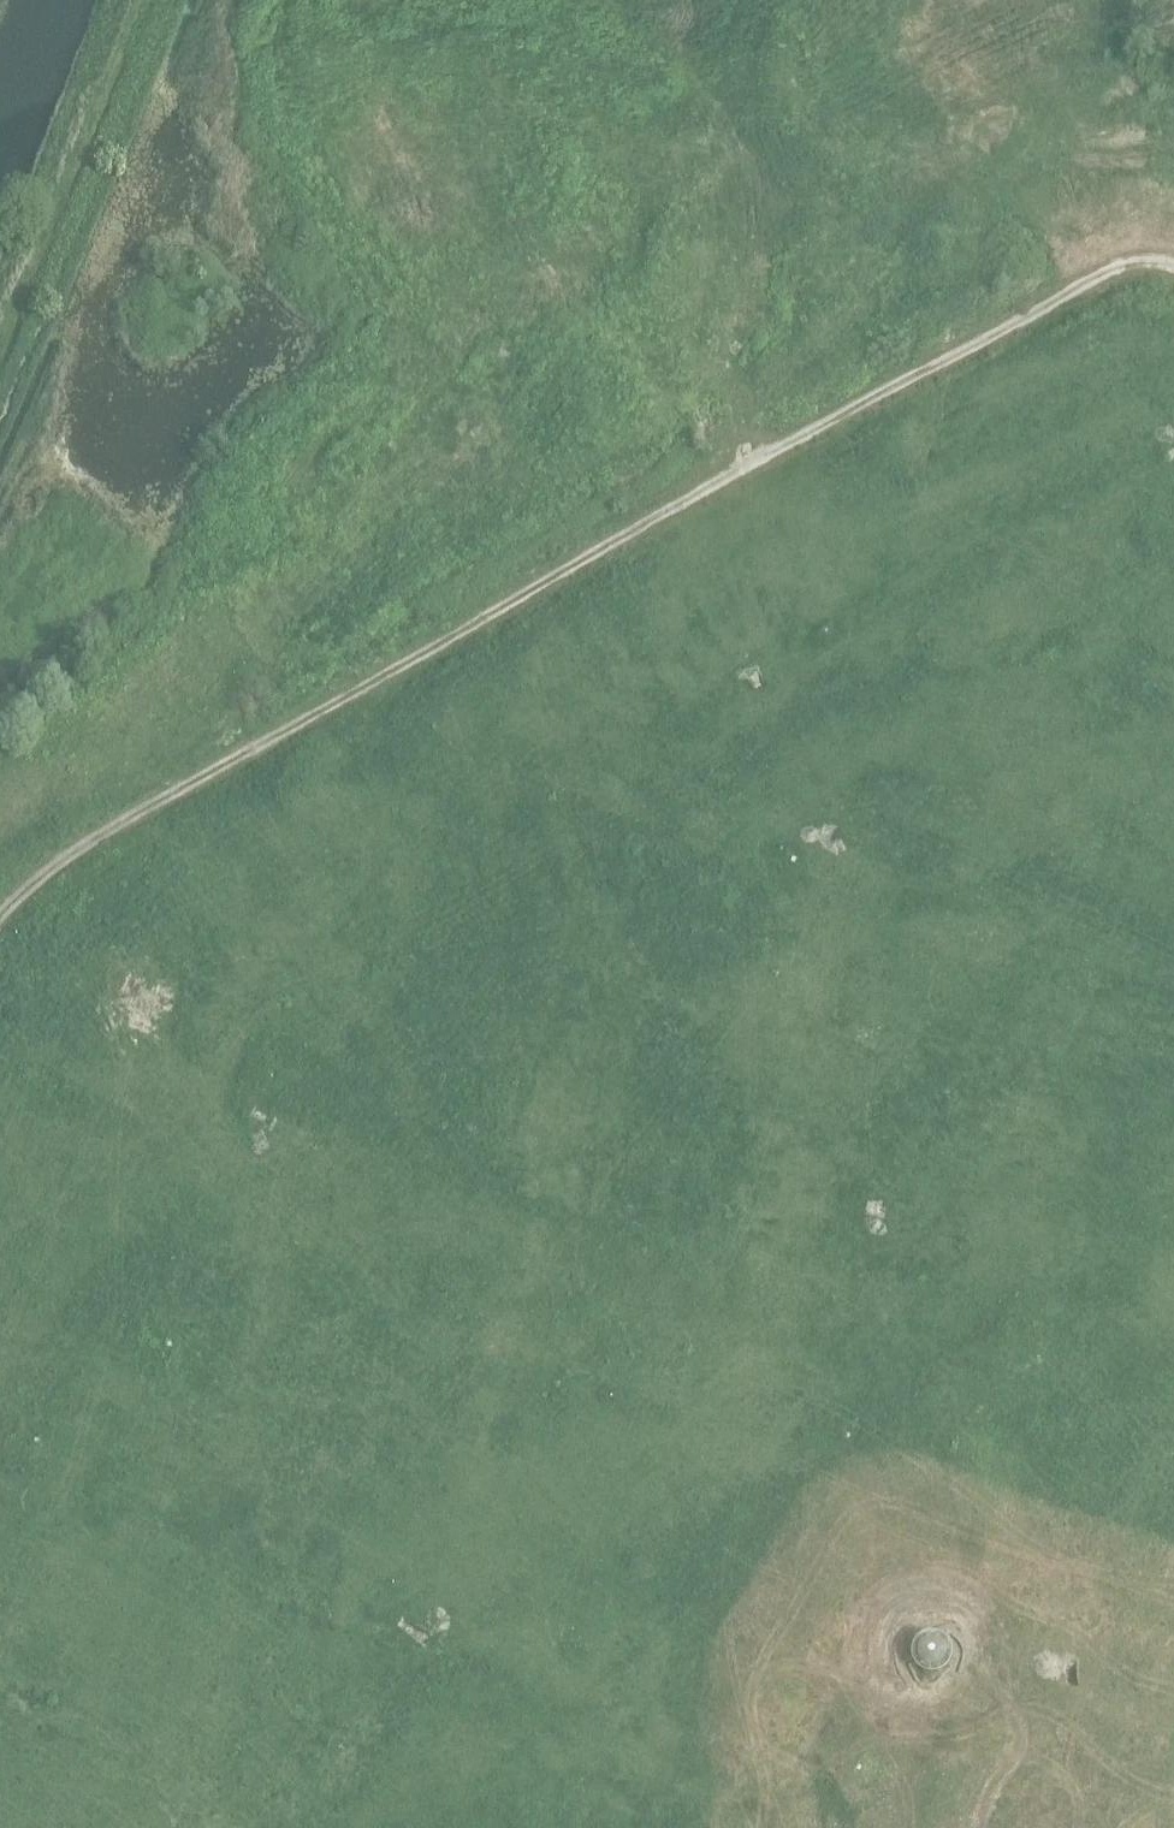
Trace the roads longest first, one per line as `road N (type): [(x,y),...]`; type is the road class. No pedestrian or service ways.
road 1 (track): [(0,359),(145,0)]

